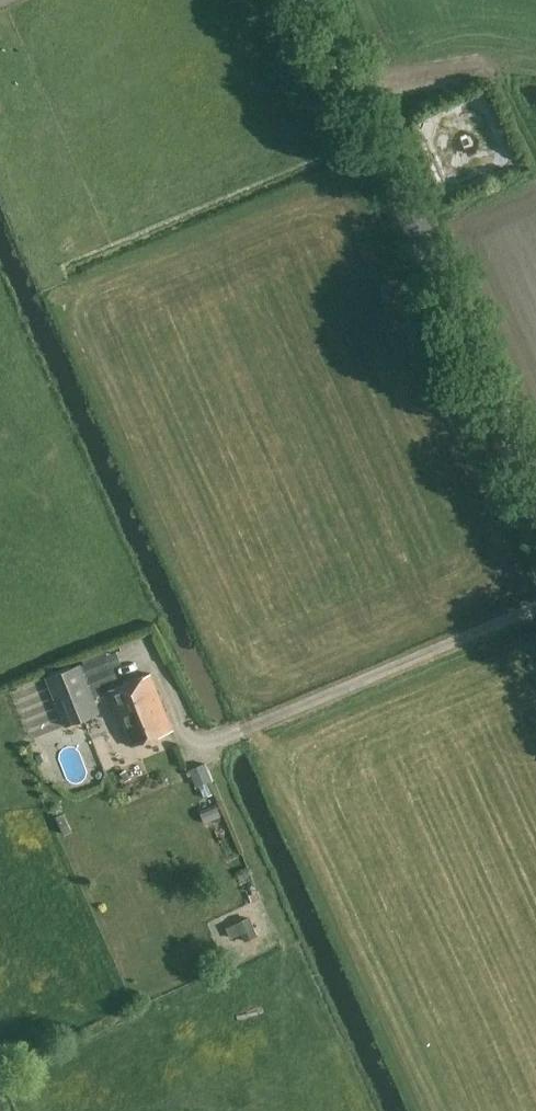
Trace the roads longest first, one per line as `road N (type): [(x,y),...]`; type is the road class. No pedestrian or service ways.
road 1 (tertiary): [(535,479),(317,0)]

